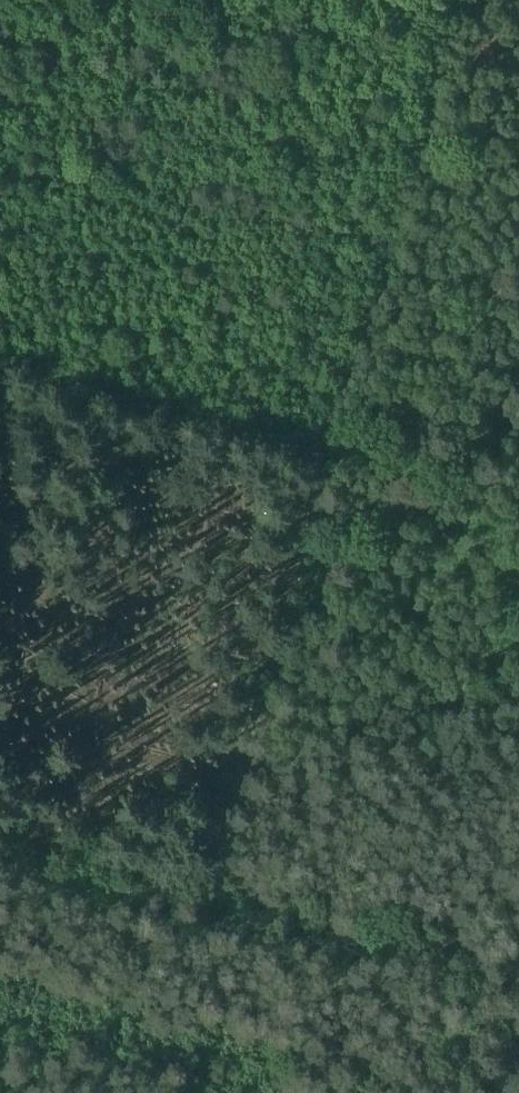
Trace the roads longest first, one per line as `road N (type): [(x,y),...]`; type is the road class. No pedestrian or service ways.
road 1 (track): [(513,964),(482,1092)]

